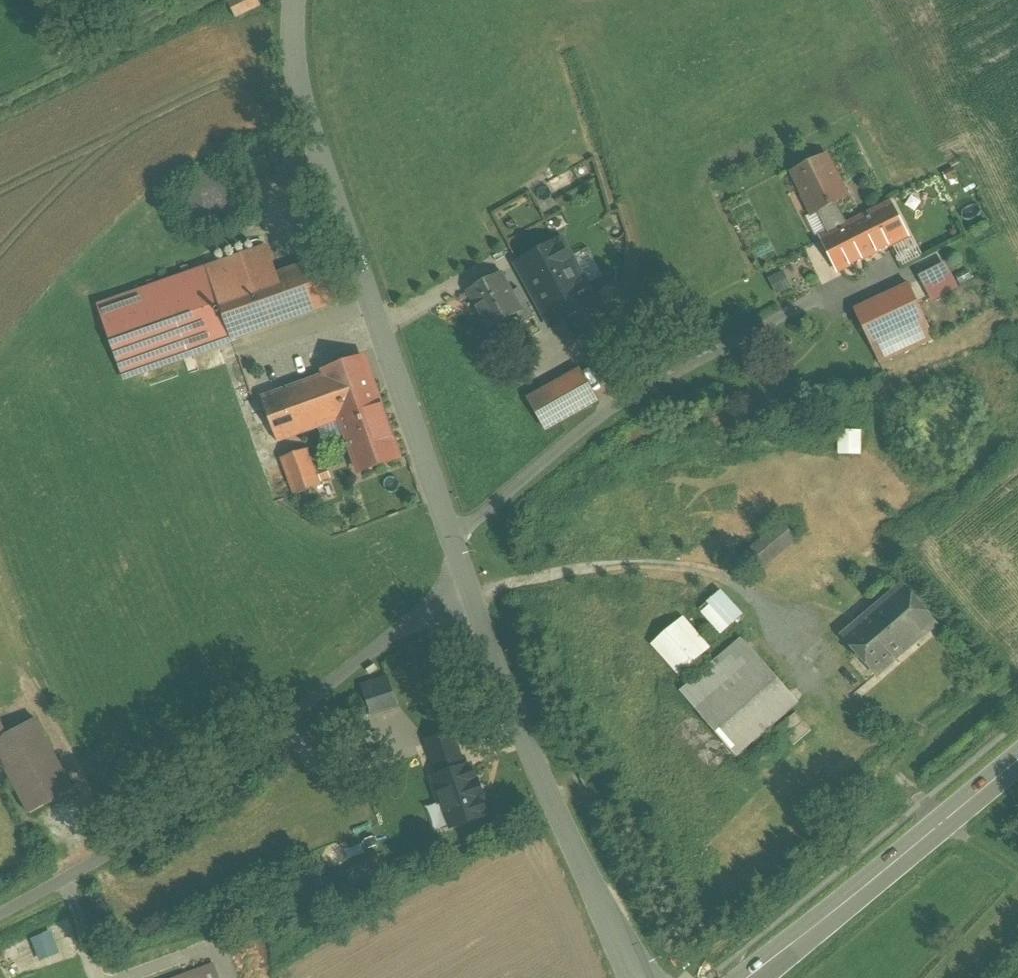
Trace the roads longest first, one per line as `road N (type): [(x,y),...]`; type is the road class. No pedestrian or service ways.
road 1 (unclassified): [(467,560),(97,850),(0,904)]
road 2 (residential): [(319,0),(341,141),(467,560)]
road 3 (residential): [(467,560),(489,631),(645,977)]
road 4 (secondary): [(752,977),(1017,762)]

